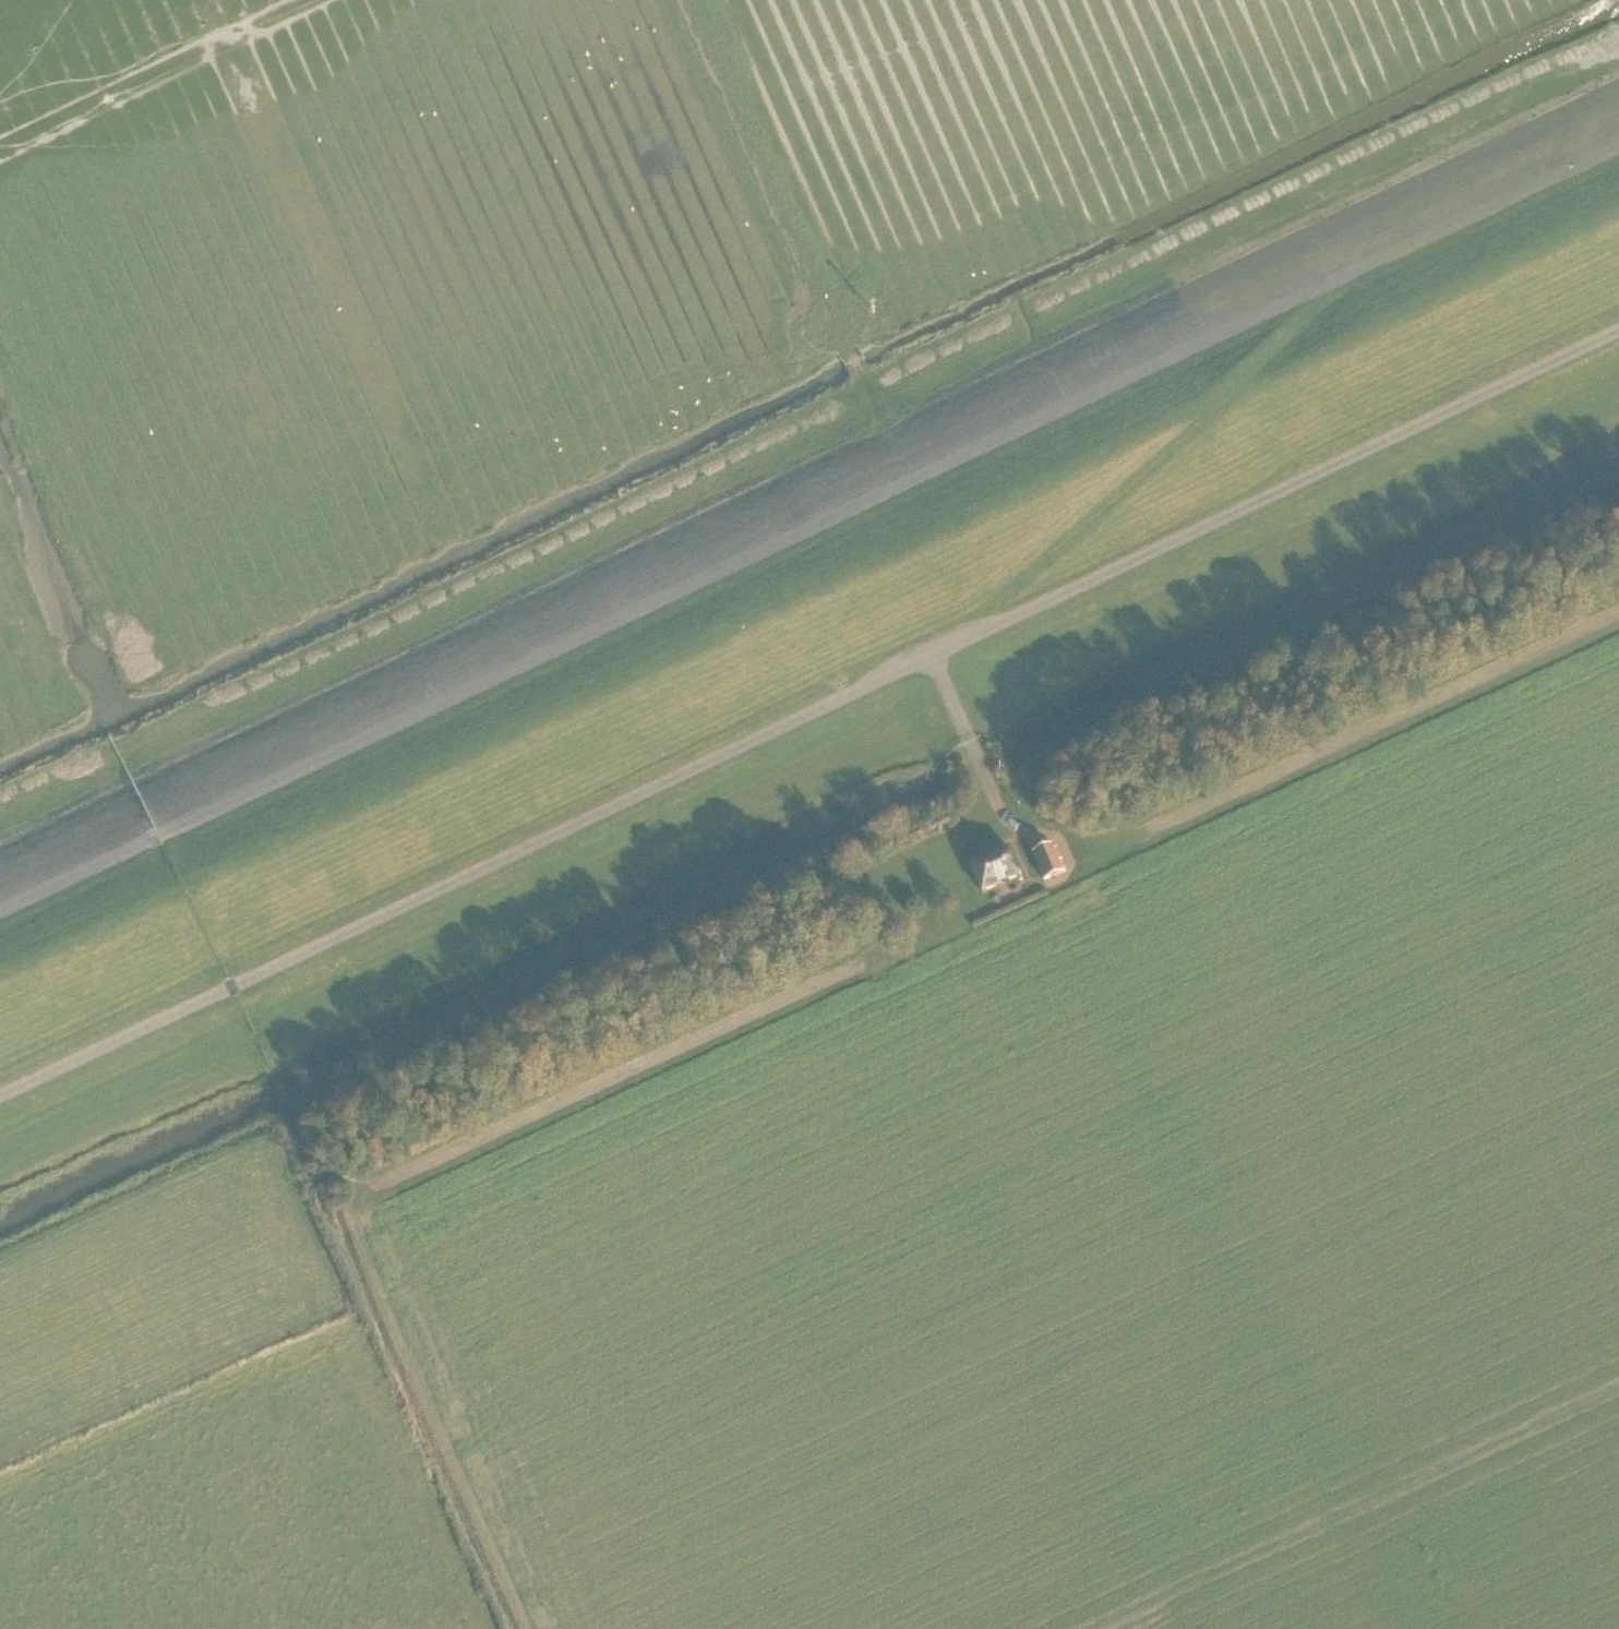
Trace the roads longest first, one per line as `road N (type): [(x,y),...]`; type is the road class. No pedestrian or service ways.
road 1 (track): [(0,911),(1618,141)]
road 2 (track): [(932,652),(1211,414),(1337,277)]

